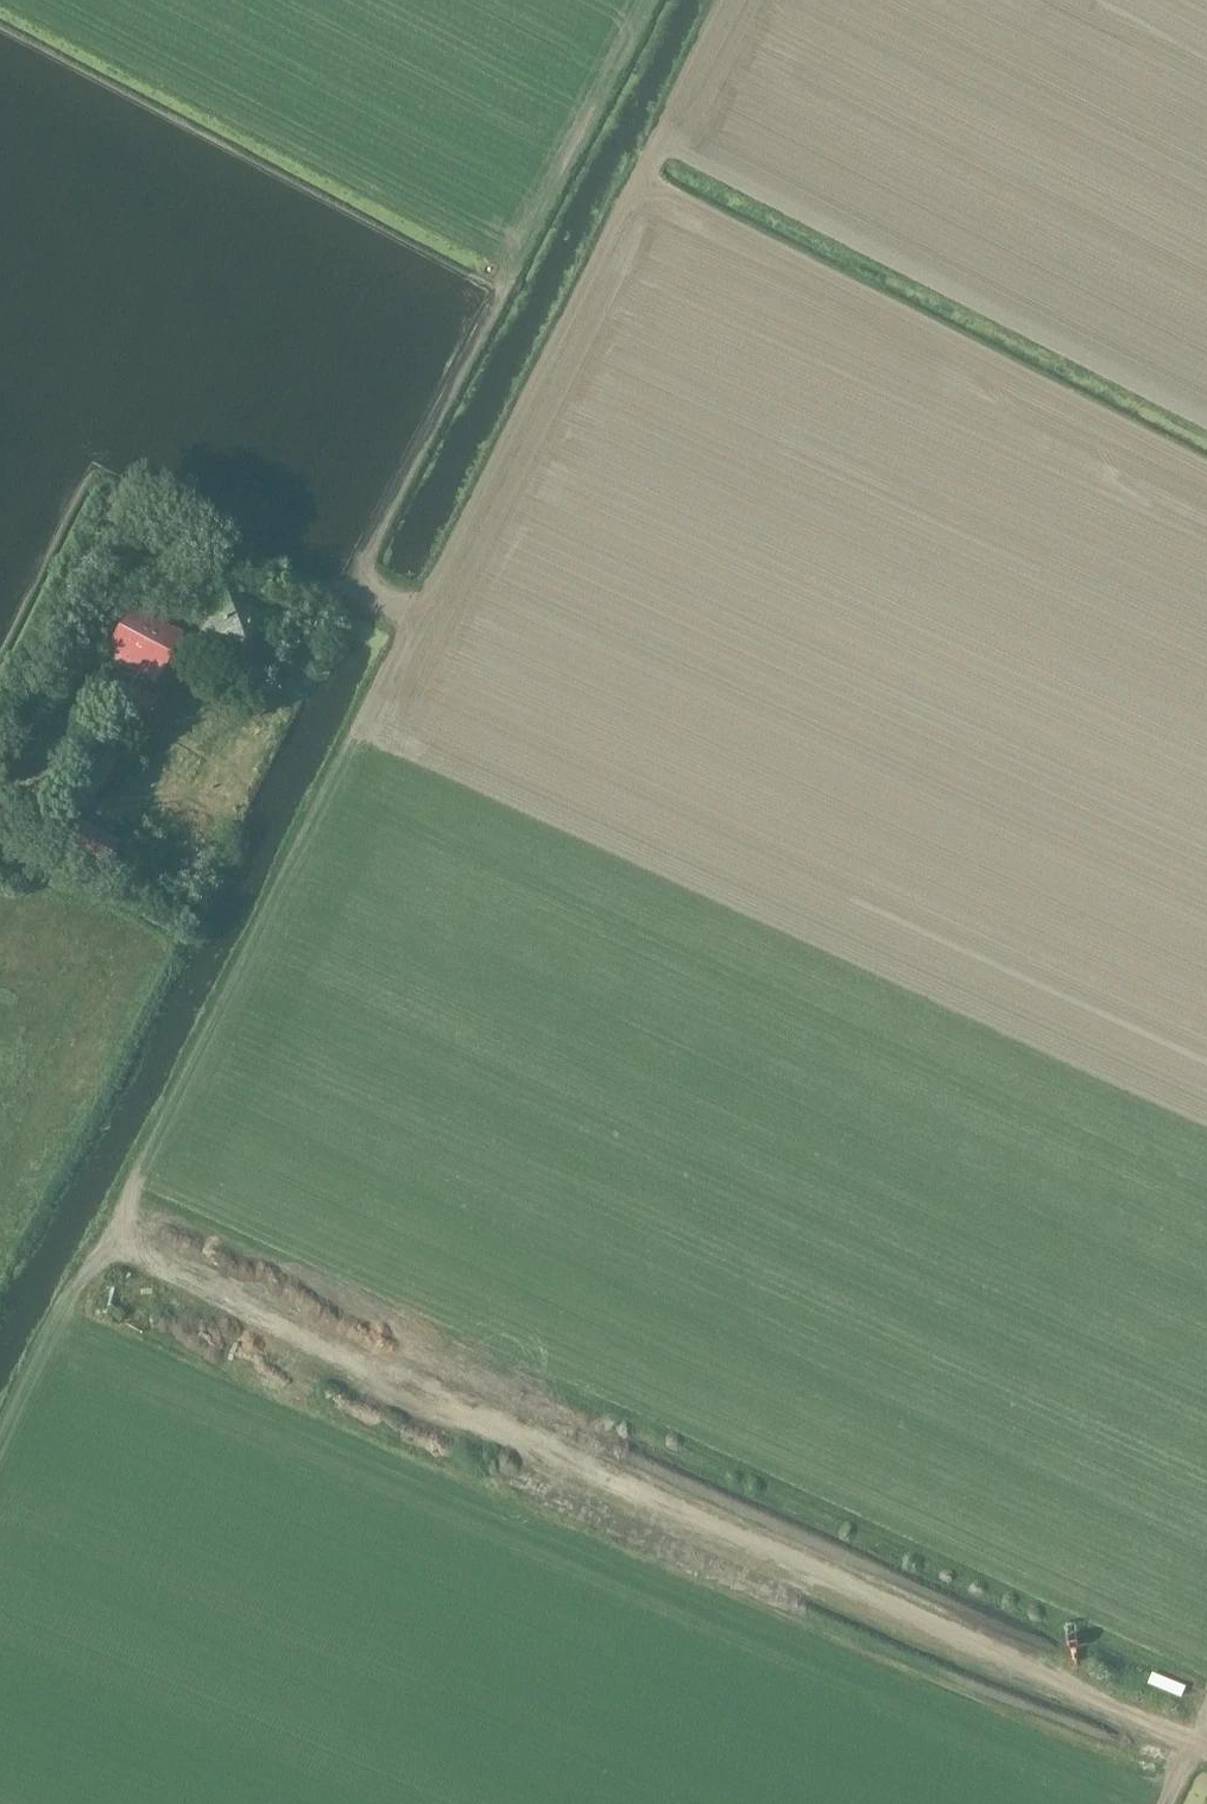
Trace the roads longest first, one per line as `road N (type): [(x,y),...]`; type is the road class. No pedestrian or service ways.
road 1 (track): [(107,1237),(1157,1744),(1206,1745)]
road 2 (track): [(352,582),(381,604),(409,606),(428,596),(0,1435)]
road 3 (track): [(0,42),(493,300),(352,582)]
road 4 (track): [(428,596),(727,0)]
road 5 (track): [(0,632),(91,461),(352,582)]
road 6 (track): [(646,0),(493,300)]

